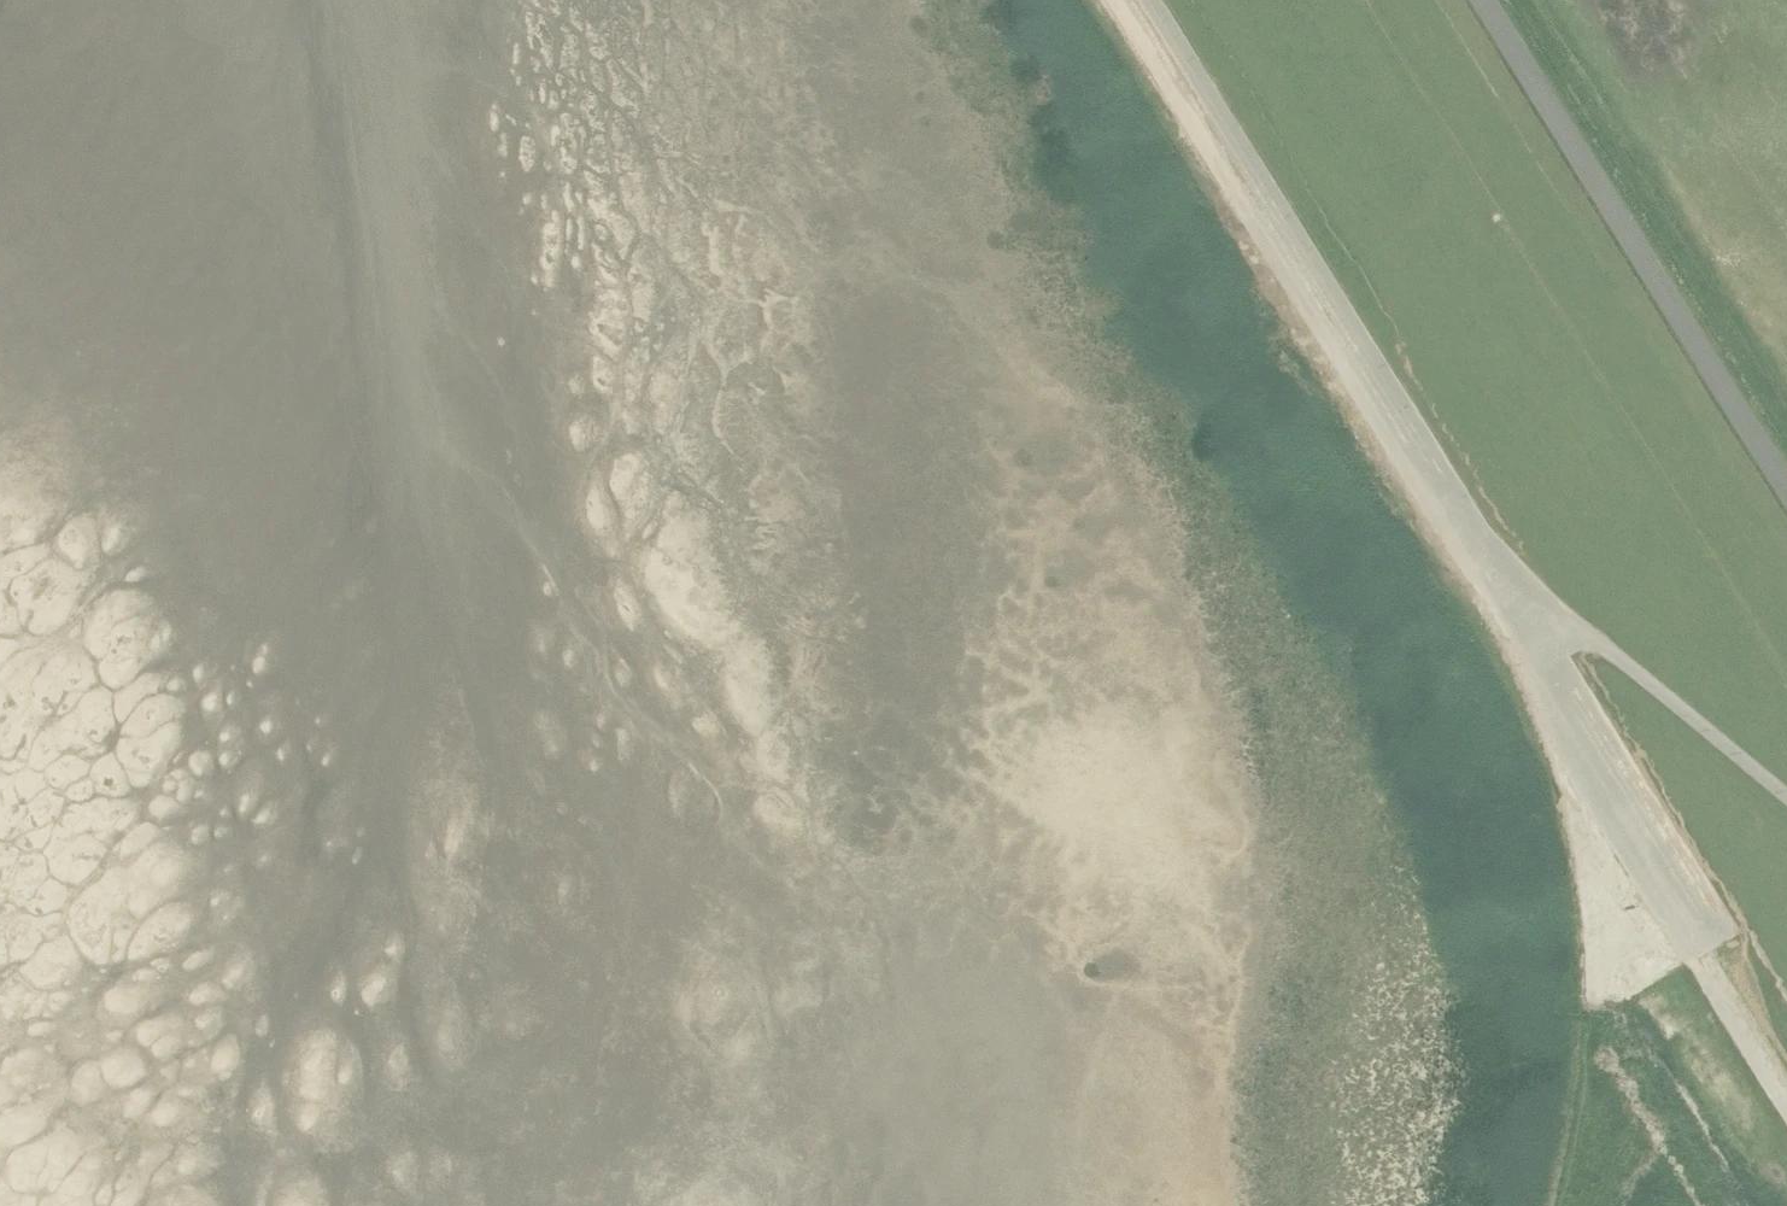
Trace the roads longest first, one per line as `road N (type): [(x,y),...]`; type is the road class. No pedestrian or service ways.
road 1 (track): [(1786,1057),(1480,521),(1153,0)]
road 2 (track): [(1480,521),(1786,777)]

